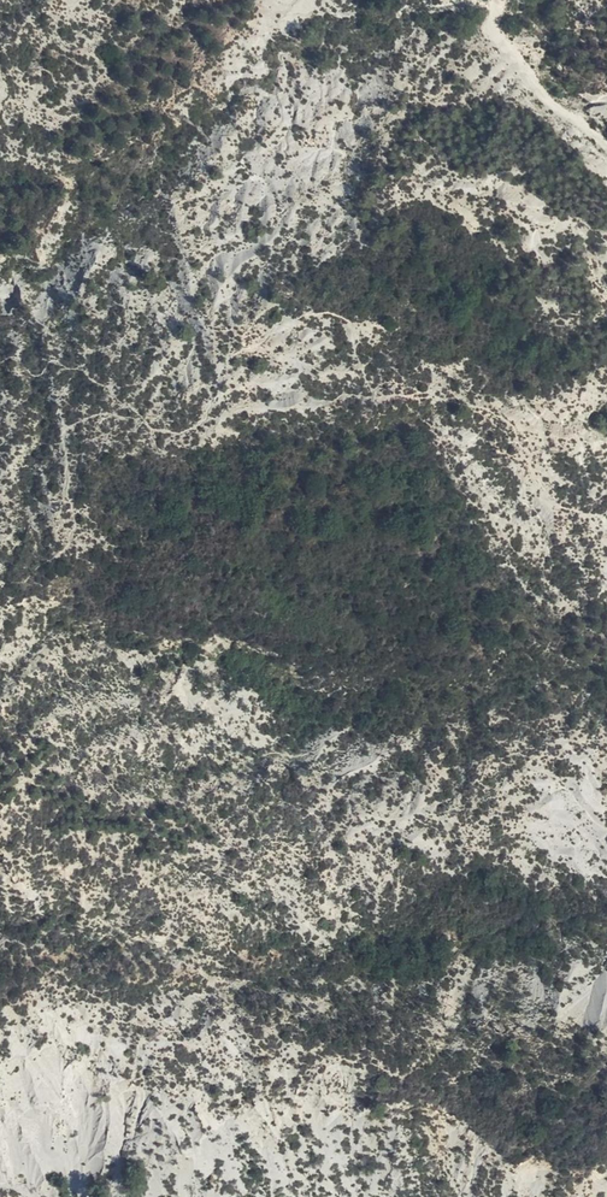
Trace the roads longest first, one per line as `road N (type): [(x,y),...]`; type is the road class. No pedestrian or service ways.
road 1 (track): [(496,0),(496,29),(548,100),(606,146)]

